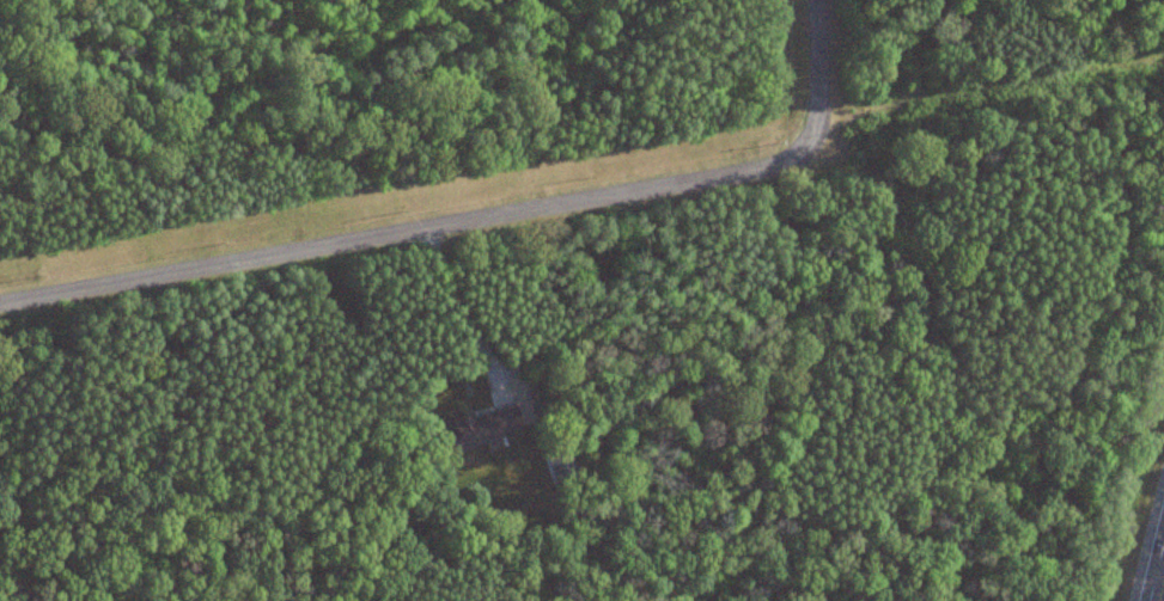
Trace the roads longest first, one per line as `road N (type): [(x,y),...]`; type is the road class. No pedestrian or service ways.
road 1 (residential): [(178,252),(796,157),(802,0)]
road 2 (residential): [(178,252),(0,286)]
road 3 (motorway): [(1163,426),(1121,600)]

